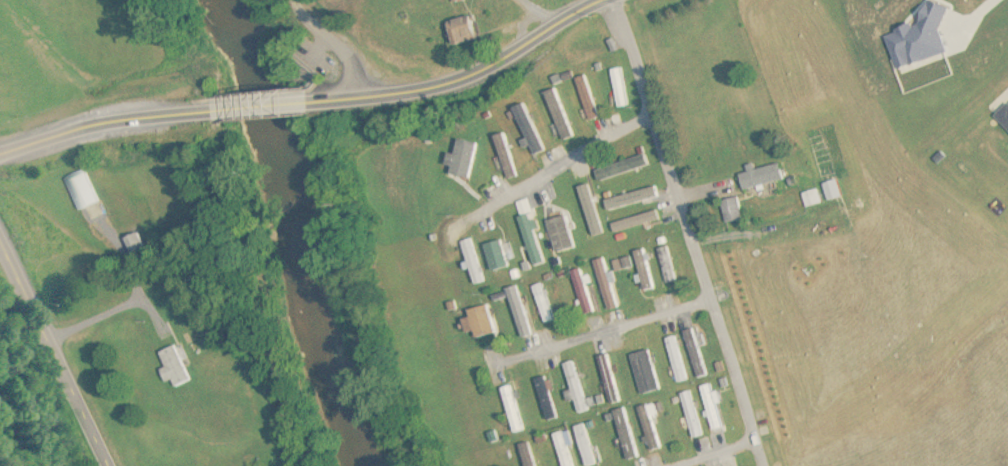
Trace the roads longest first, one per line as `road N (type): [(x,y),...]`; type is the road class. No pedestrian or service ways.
road 1 (residential): [(614,0),(764,465)]
road 2 (tertiary): [(302,102),(454,82),(609,0)]
road 3 (primary): [(110,465),(0,247)]
road 4 (residential): [(709,299),(493,370)]
road 5 (residential): [(650,118),(459,229)]
road 6 (tertiary): [(0,158),(78,130),(169,113)]
road 7 (tertiary): [(169,113),(302,102)]

